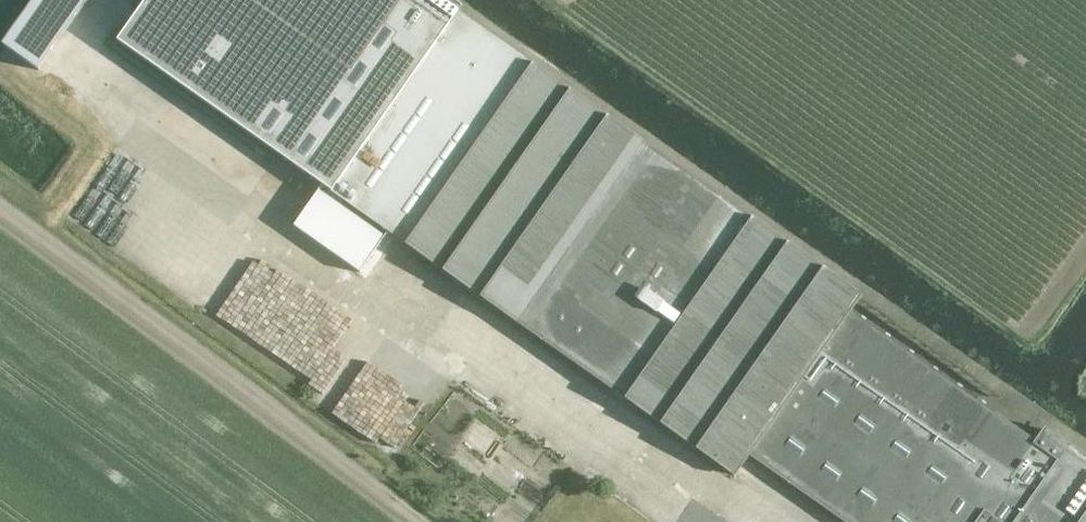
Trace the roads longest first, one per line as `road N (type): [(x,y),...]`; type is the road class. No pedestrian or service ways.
road 1 (track): [(0,210),(419,521)]

